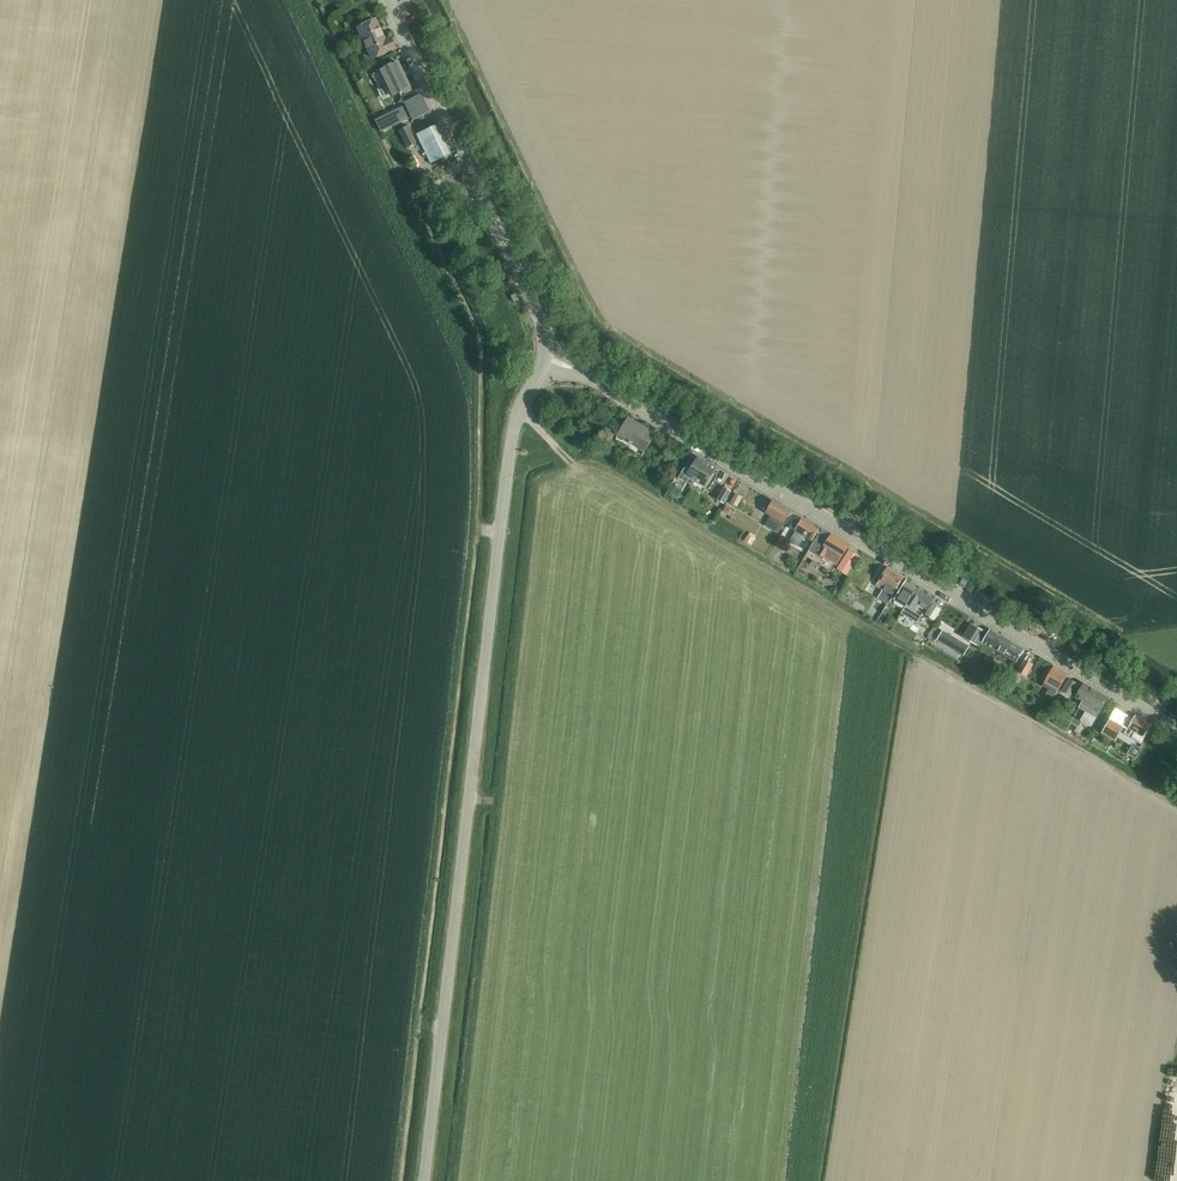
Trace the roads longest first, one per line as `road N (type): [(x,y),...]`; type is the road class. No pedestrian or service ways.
road 1 (track): [(0,963),(152,0)]
road 2 (unclassified): [(424,1180),(510,450),(545,358)]
road 3 (tertiary): [(1176,729),(545,358)]
road 4 (tertiary): [(545,358),(540,321),(387,0)]

